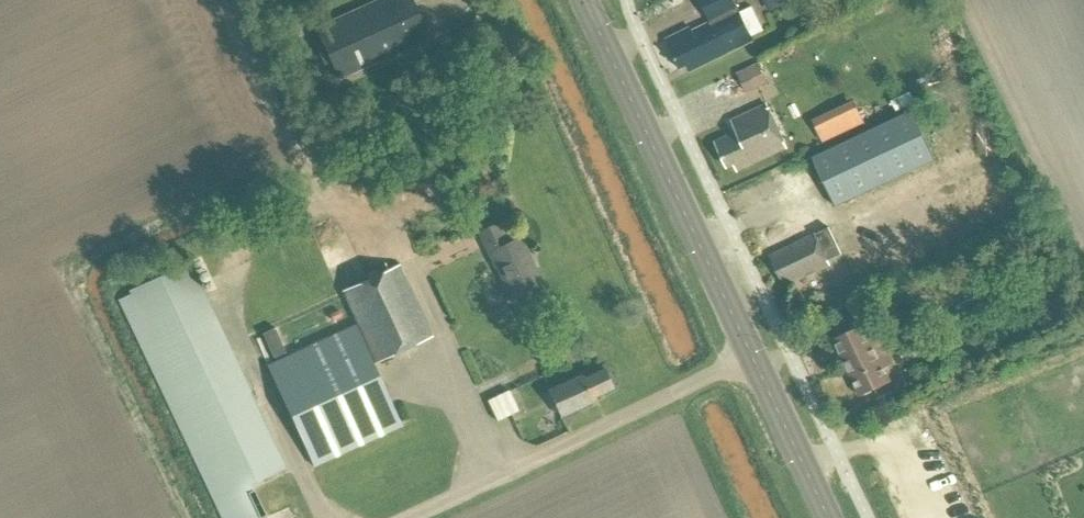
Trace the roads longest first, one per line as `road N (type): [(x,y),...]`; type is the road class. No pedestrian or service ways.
road 1 (primary): [(828,517),(585,0)]

